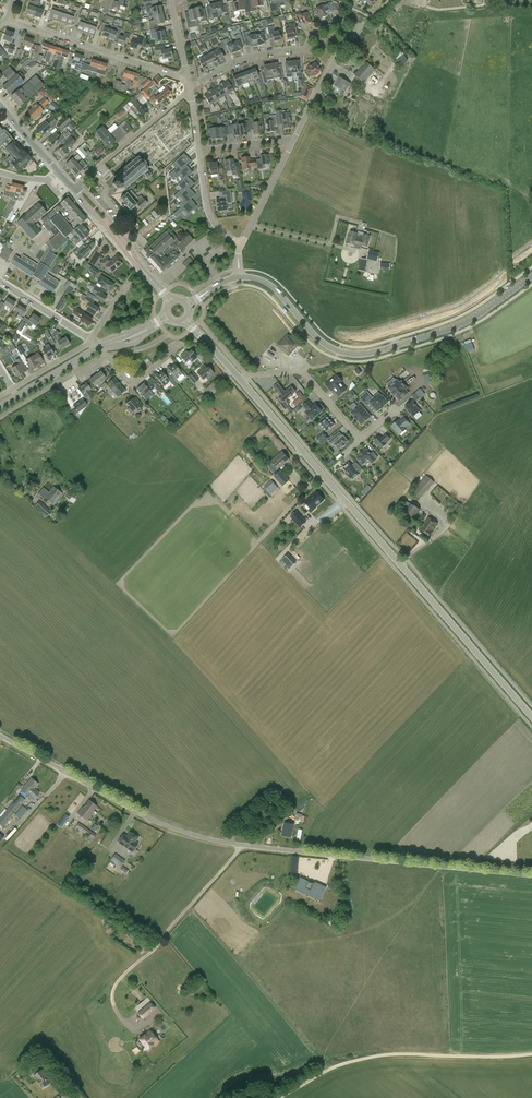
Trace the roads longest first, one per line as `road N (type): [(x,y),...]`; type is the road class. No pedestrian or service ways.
road 1 (unclassified): [(531,876),(214,841),(135,811),(0,736)]
road 2 (tertiary): [(242,278),(269,284),(328,345),(361,354),(455,328),(531,276)]
road 3 (secondary): [(531,715),(345,500)]
road 4 (track): [(278,1097),(342,1063),(380,1055),(531,1054)]
road 5 (unknown): [(284,180),(406,230),(416,327)]
road 6 (residential): [(190,89),(250,58),(304,49),(315,32),(342,22),(360,30)]
road 7 (residential): [(188,77),(8,20)]
road 8 (secondary): [(345,500),(241,381)]
road 9 (residential): [(75,188),(190,89)]
road 10 (residential): [(241,381),(301,371),(360,440)]
road 11 (residential): [(294,139),(334,60),(360,30)]
road 12 (residential): [(238,247),(294,139)]

